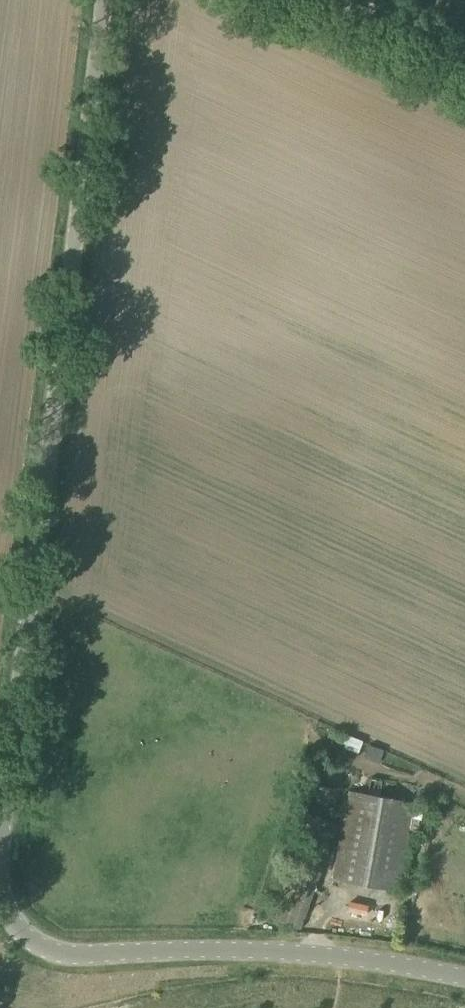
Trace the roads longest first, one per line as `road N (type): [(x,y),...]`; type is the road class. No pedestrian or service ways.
road 1 (unclassified): [(0,839),(103,0)]
road 2 (unclassified): [(464,979),(274,950),(66,955),(16,929),(0,890)]
road 3 (track): [(464,63),(329,0)]

